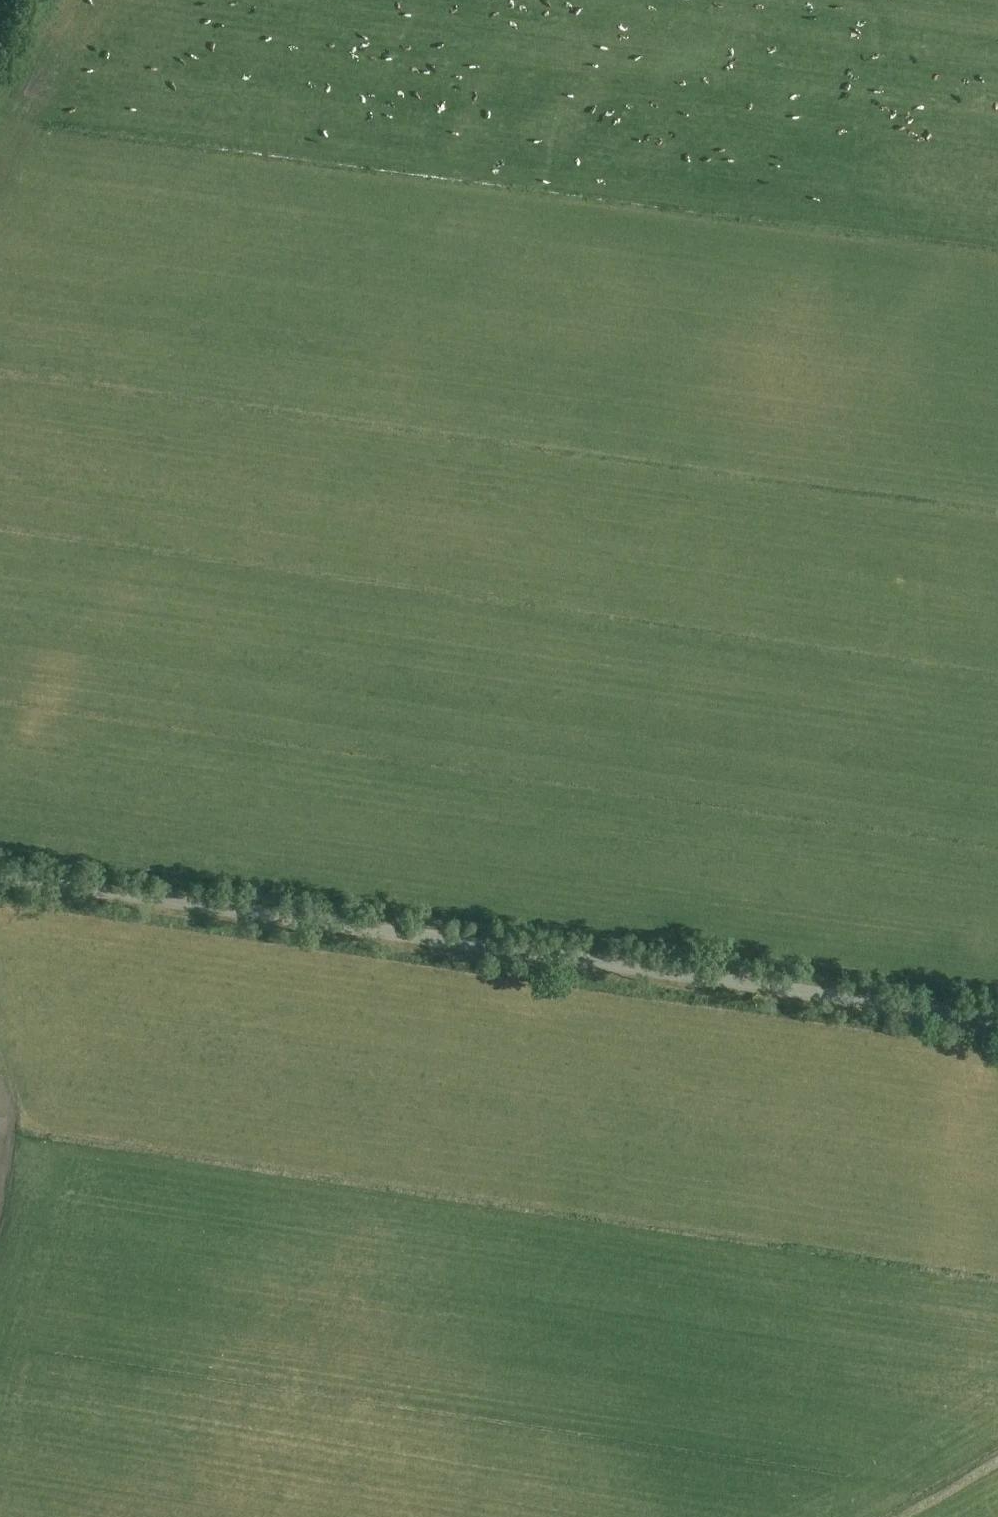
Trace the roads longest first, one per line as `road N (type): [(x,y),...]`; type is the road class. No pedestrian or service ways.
road 1 (unclassified): [(997,1017),(704,968),(0,873)]

